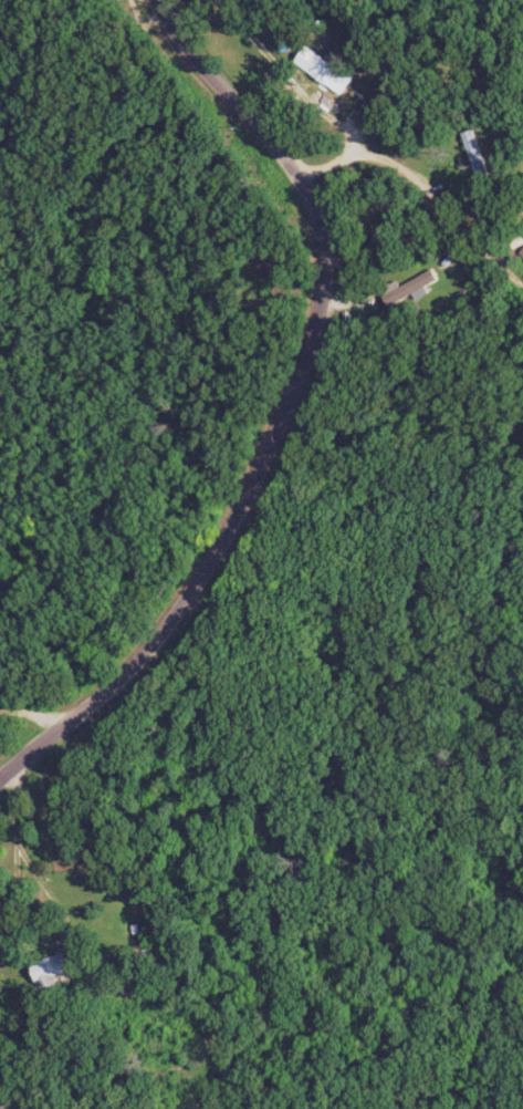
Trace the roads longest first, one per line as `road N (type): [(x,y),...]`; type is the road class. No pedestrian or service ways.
road 1 (residential): [(0,777),(84,728),(322,435),(315,213),(159,0)]
road 2 (residential): [(522,284),(508,267),(429,225),(315,213)]

